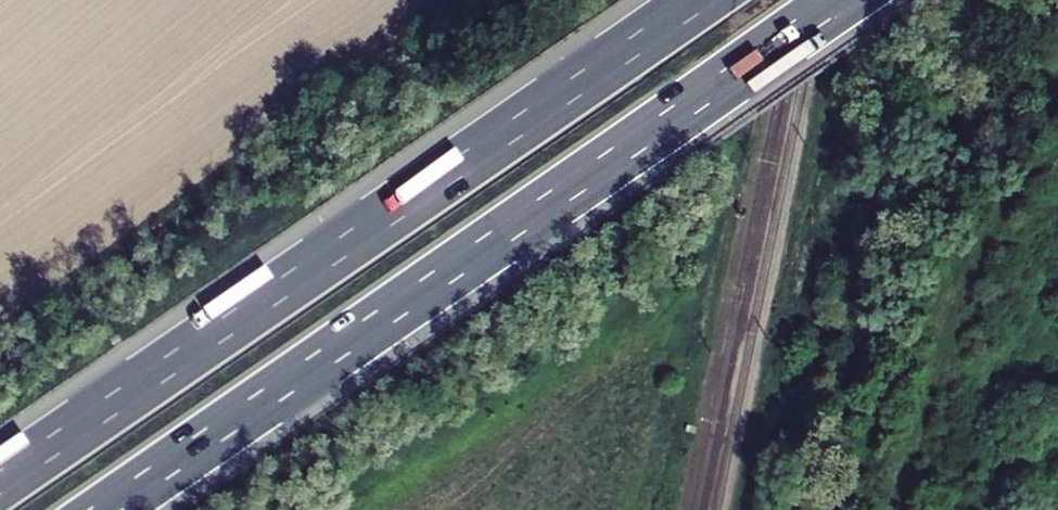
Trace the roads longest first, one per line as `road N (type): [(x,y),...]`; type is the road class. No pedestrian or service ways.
road 1 (motorway): [(103,509),(841,0)]
road 2 (motorway): [(701,0),(0,481)]

